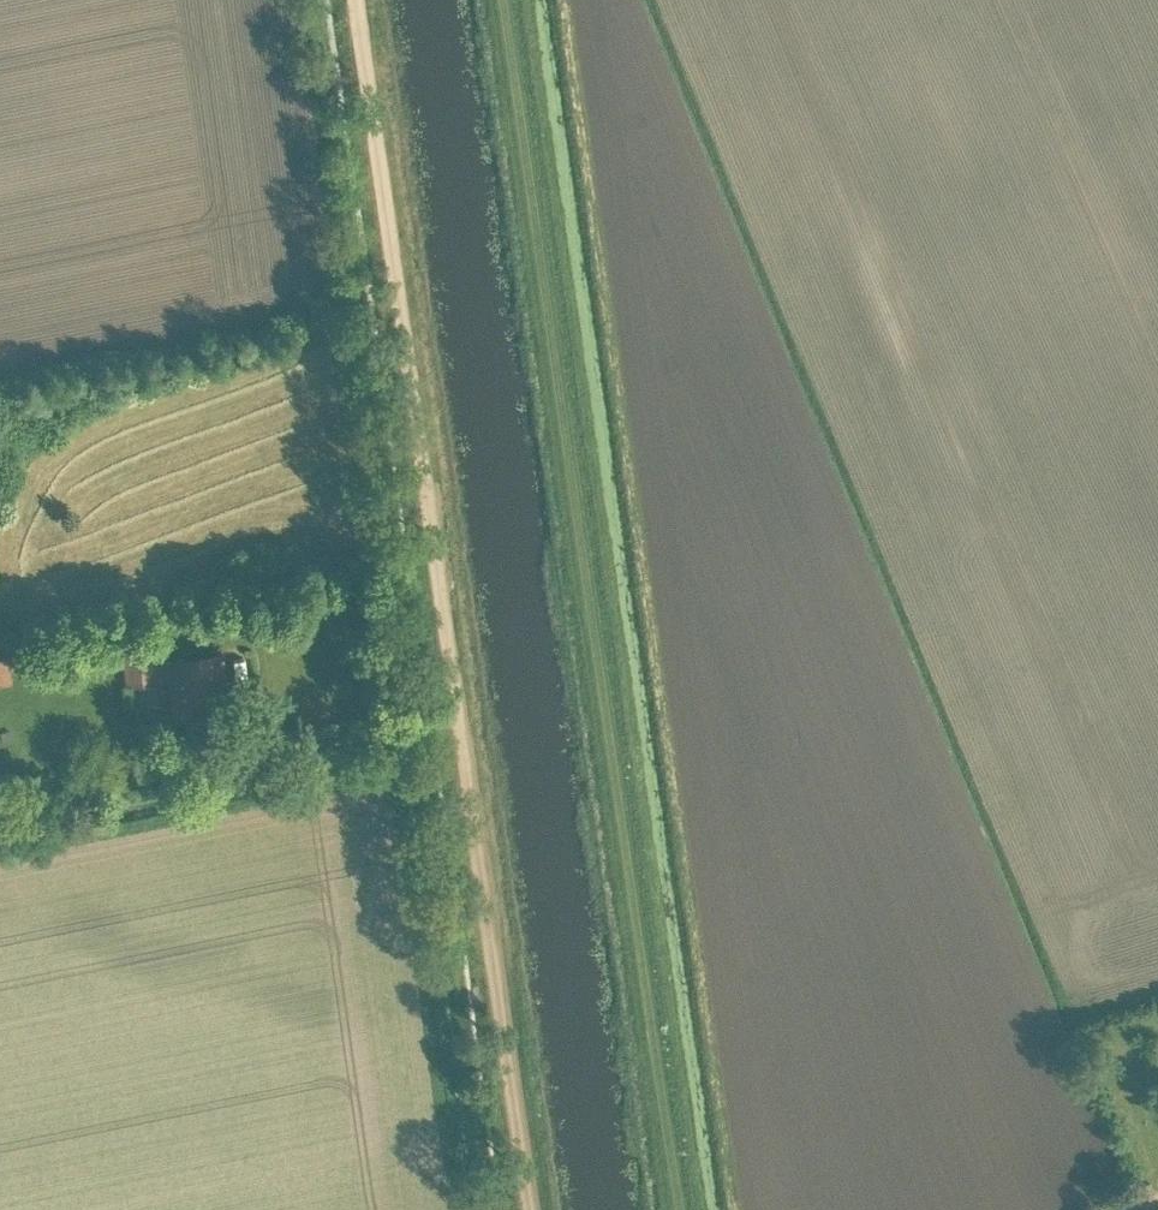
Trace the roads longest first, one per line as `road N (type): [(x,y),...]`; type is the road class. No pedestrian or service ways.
road 1 (track): [(495,0),(679,1209)]
road 2 (track): [(529,1209),(354,0)]

